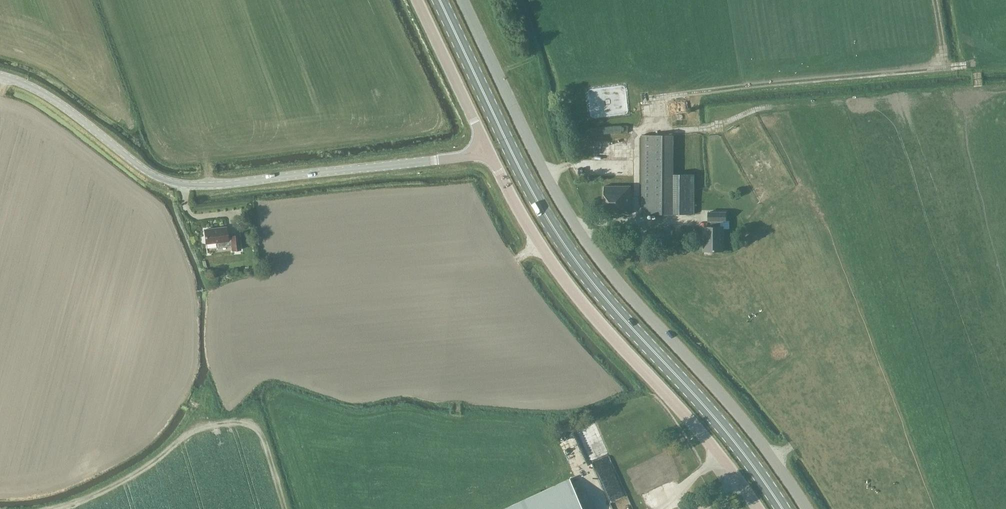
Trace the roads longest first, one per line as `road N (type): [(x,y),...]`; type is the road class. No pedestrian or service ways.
road 1 (primary): [(782,508),(729,434),(567,251),(439,0)]
road 2 (unclassified): [(464,0),(568,214),(754,434),(806,508)]
road 3 (unclassified): [(489,153),(171,183),(35,87),(0,79)]
road 4 (unclassified): [(489,153),(557,273),(756,508)]
road 5 (unclassified): [(417,0),(489,153)]

